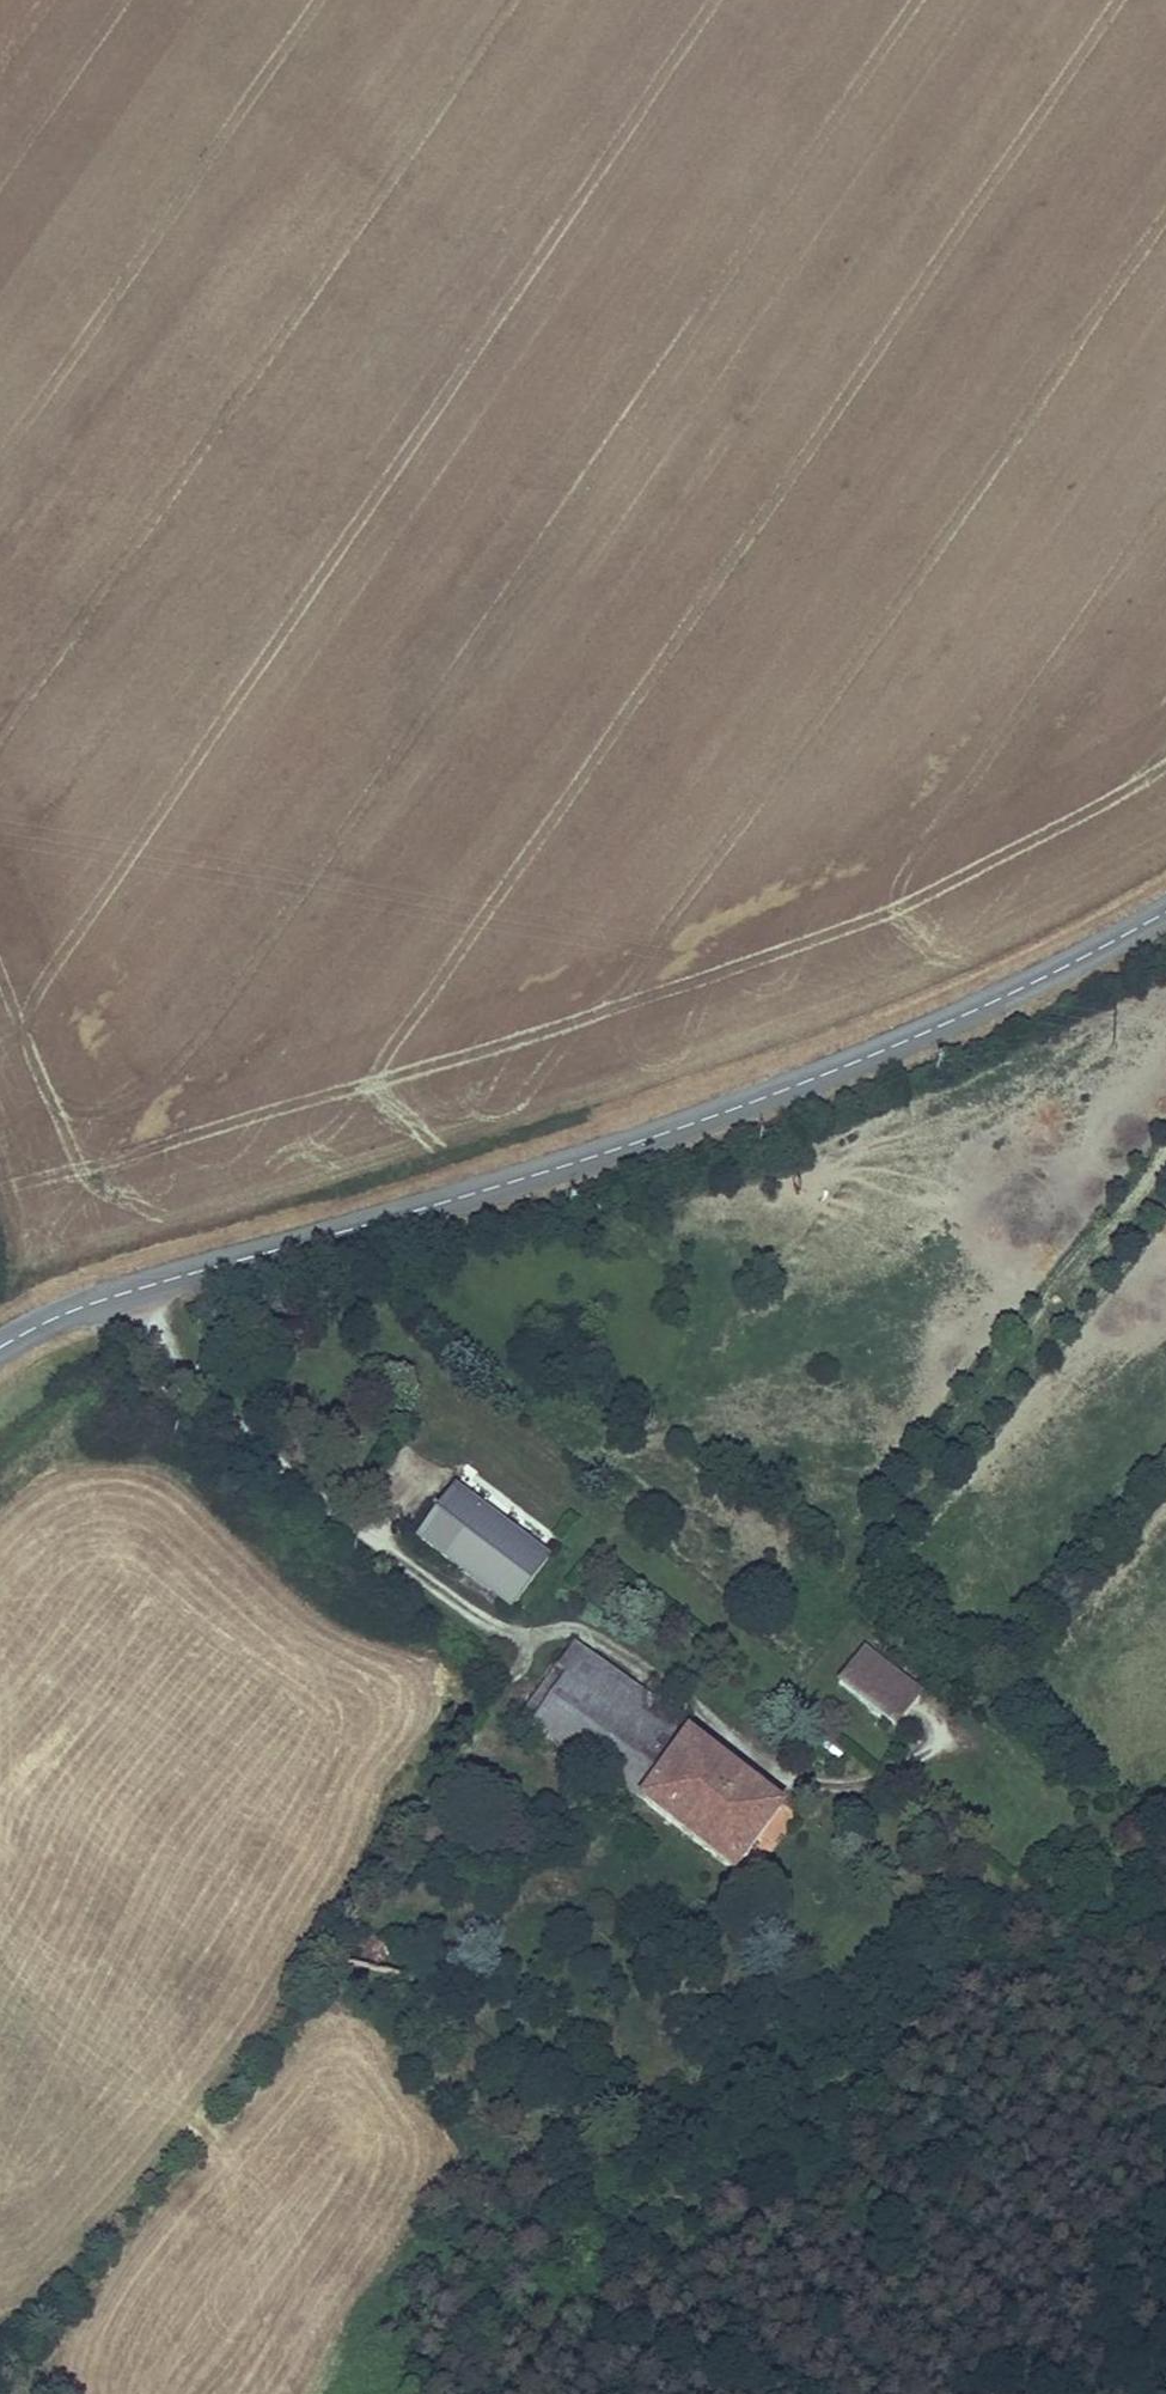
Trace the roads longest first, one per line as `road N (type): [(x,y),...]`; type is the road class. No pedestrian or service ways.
road 1 (tertiary): [(1165,908),(889,1045),(722,1110),(179,1267),(77,1300),(0,1337)]

